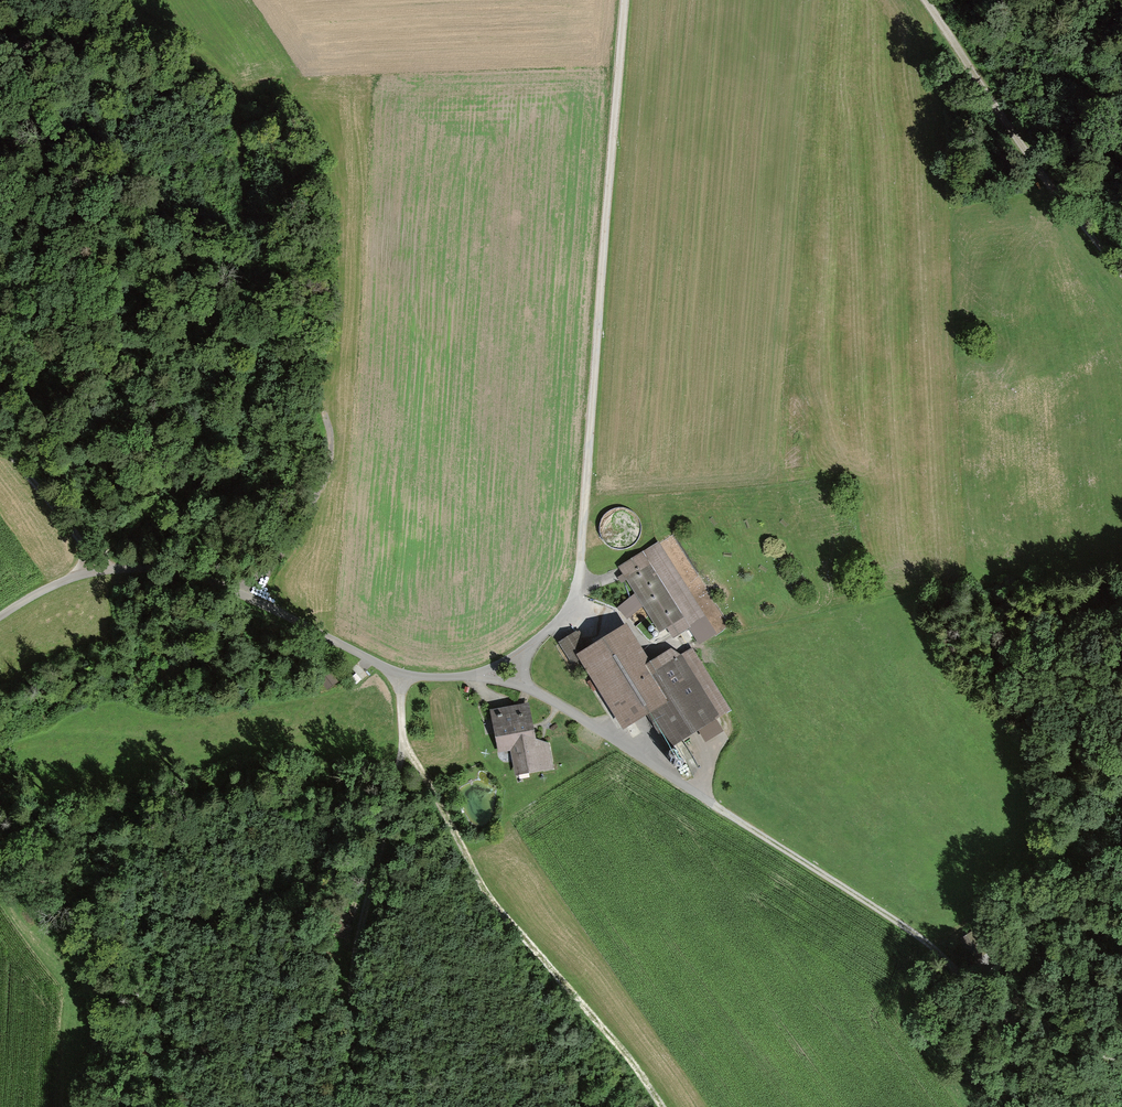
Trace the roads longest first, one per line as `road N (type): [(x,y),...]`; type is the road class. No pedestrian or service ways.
road 1 (track): [(476,678),(521,684),(615,740),(910,932),(1035,1034),(1121,1060)]
road 2 (track): [(625,0),(573,593),(525,651),(476,678)]
road 3 (track): [(237,95),(245,294),(226,371),(188,468),(95,568)]
road 4 (track): [(666,1106),(502,912),(400,746)]
road 5 (track): [(398,676),(400,746),(350,983),(363,1106)]
road 6 (track): [(1121,279),(920,0)]
road 7 (track): [(398,676),(204,570),(95,568)]
road 8 (track): [(248,589),(331,458),(336,440),(325,401)]
road 9 (track): [(940,959),(1049,1106)]
road 10 (track): [(95,568),(0,439)]

